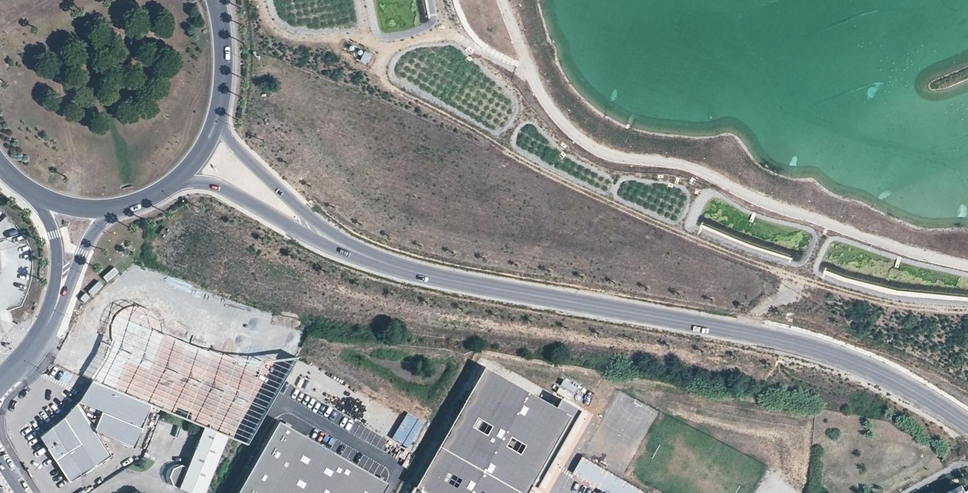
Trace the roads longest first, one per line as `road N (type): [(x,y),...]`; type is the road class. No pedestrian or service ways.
road 1 (tertiary): [(967,427),(910,389),(798,342),(405,272),(313,230)]
road 2 (tertiary): [(313,230),(215,116)]
road 3 (tertiary): [(173,183),(210,189),(313,230)]
road 4 (unclassified): [(33,192),(57,248),(51,319)]
road 5 (unclassified): [(51,319),(82,251),(113,207)]

